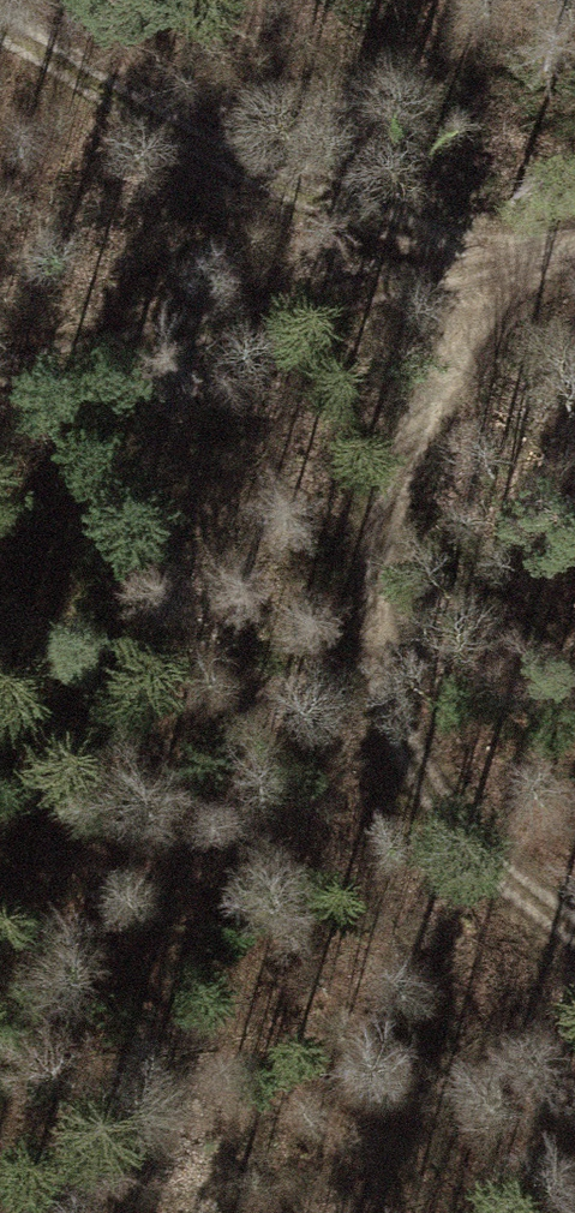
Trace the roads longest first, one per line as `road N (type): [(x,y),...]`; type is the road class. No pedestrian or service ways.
road 1 (track): [(0,43),(72,90),(486,286),(372,445),(357,705),(574,900)]
road 2 (track): [(574,262),(0,383)]
road 3 (track): [(574,1025),(407,1038),(235,1119),(165,1212)]

